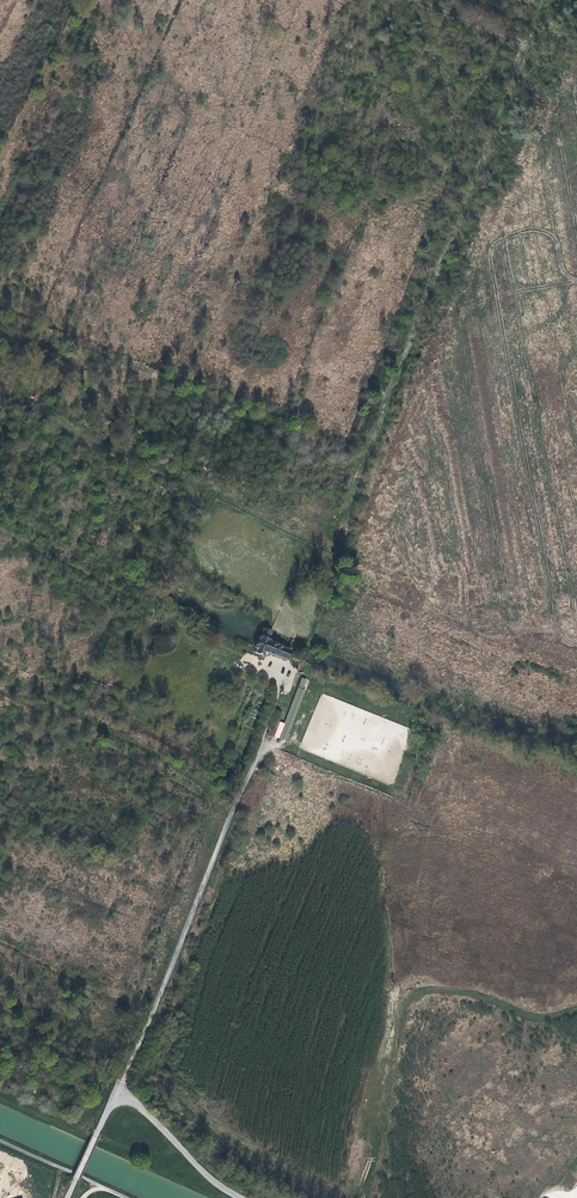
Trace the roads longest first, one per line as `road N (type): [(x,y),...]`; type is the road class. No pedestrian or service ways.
road 1 (track): [(417,0),(514,40),(521,51),(349,500),(342,512),(316,520)]
road 2 (unclassified): [(66,1197),(265,735)]

